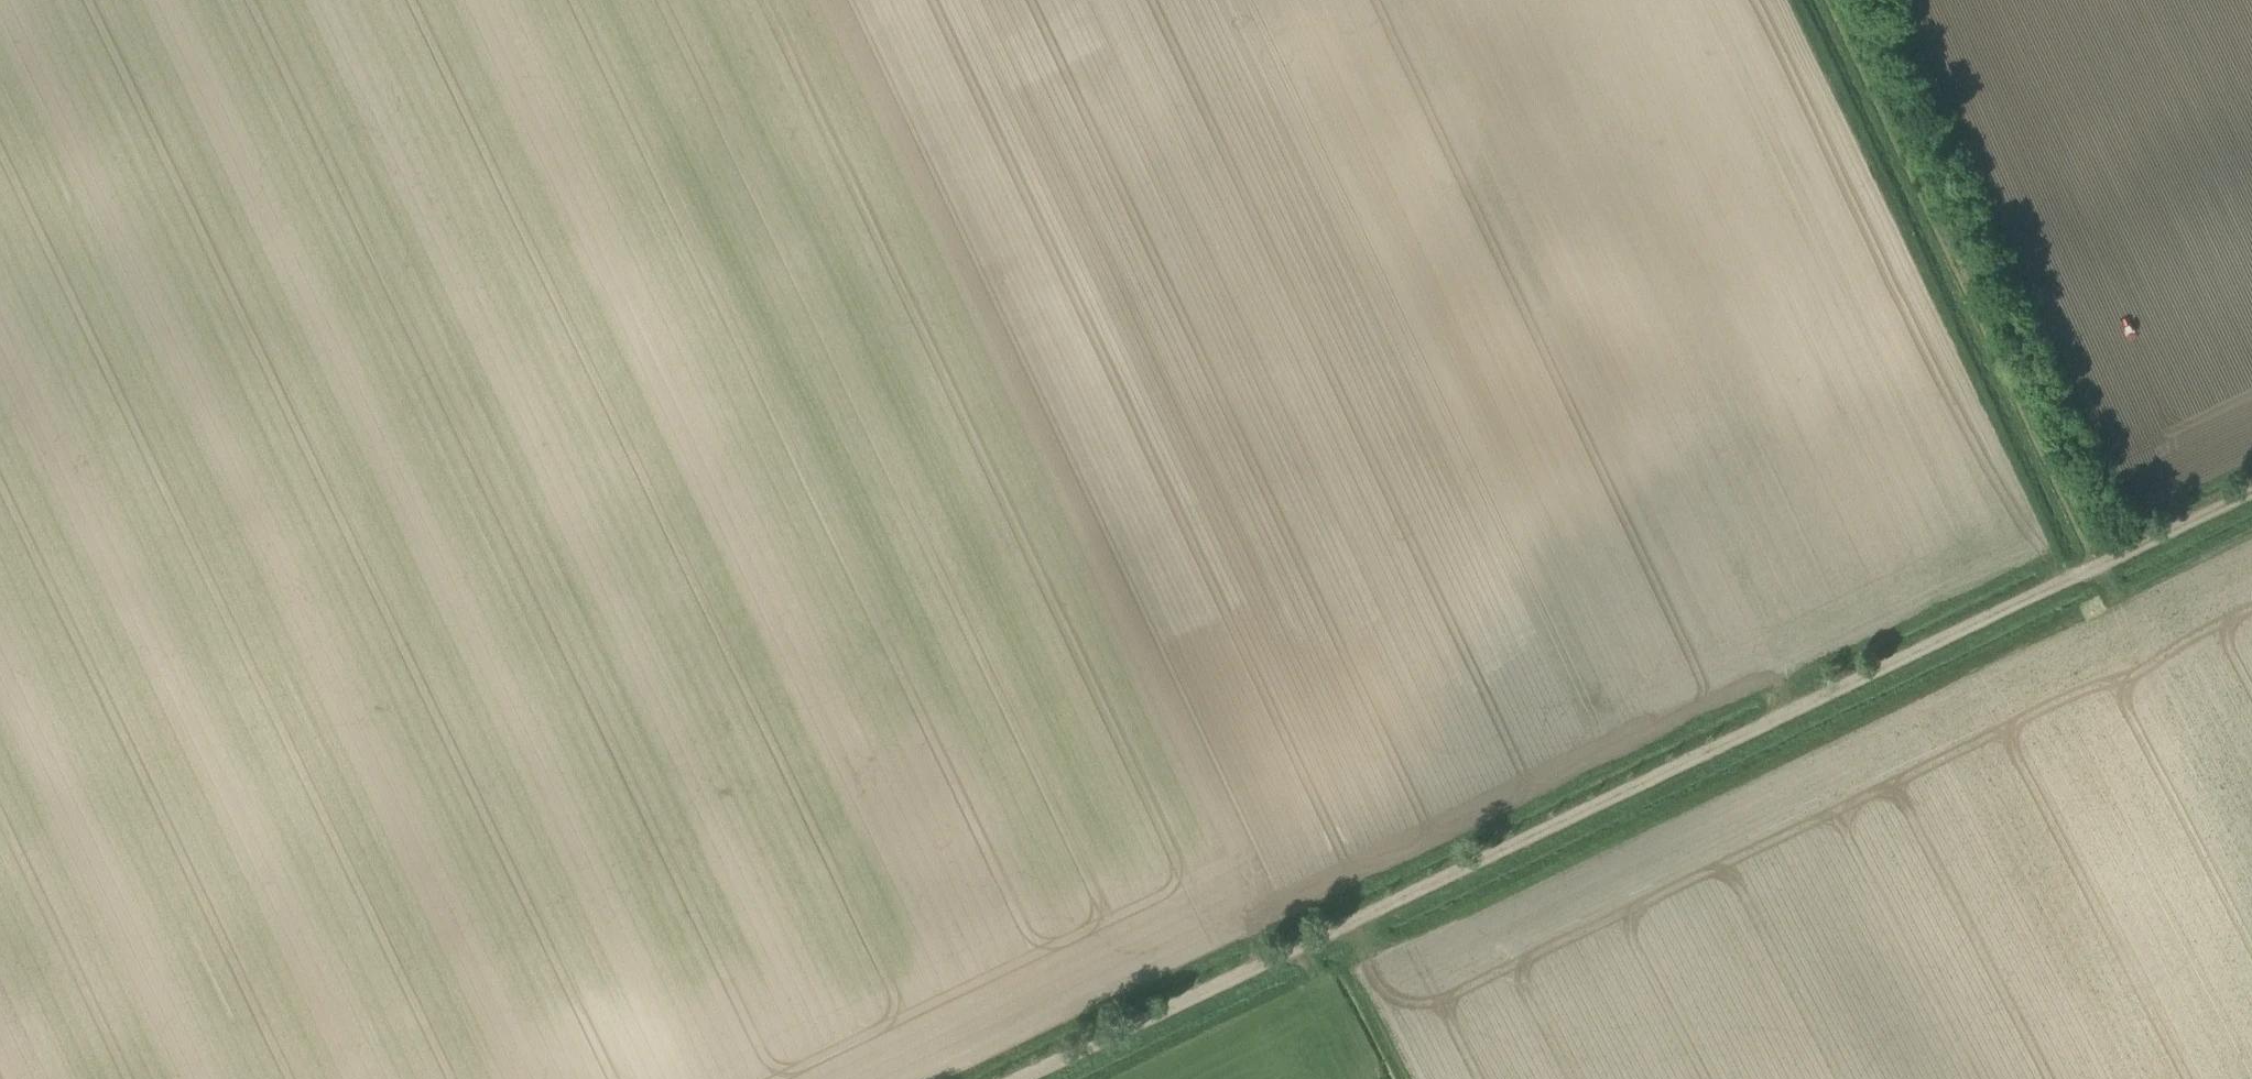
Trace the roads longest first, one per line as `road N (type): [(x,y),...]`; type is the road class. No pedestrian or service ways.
road 1 (track): [(2119,555),(1028,1078)]
road 2 (track): [(2251,492),(2119,555)]

